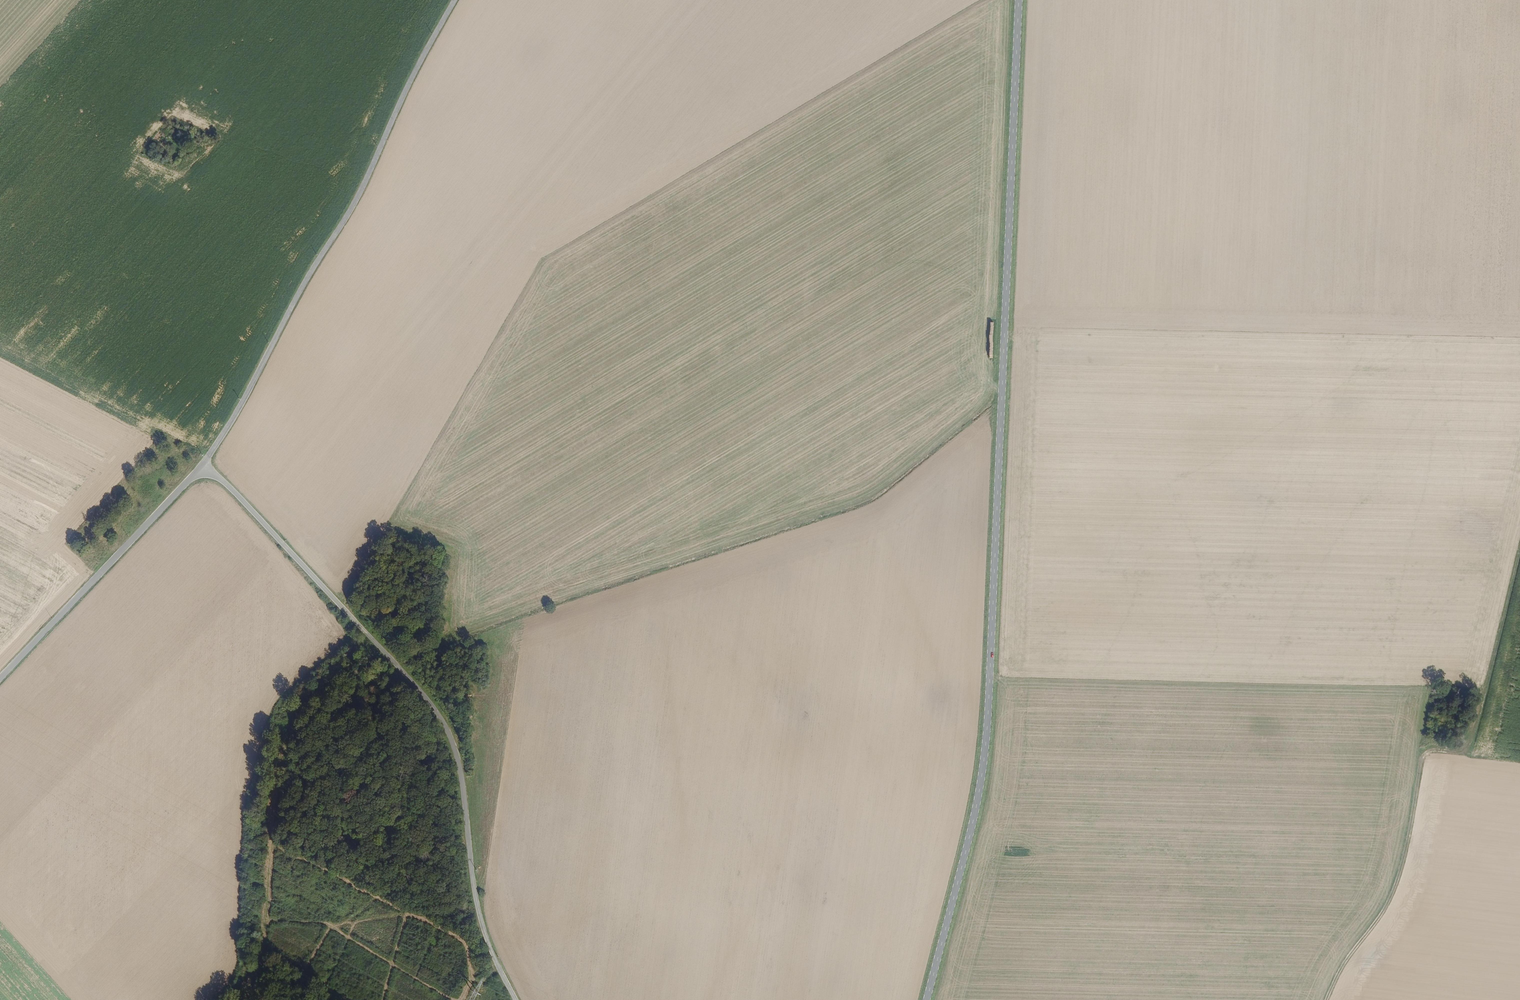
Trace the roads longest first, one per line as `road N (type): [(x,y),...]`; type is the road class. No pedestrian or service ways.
road 1 (secondary): [(925,999),(974,806),(985,725),(1016,0)]
road 2 (tertiary): [(203,466),(441,709),(457,751),(487,949),(514,999)]
road 3 (unclassified): [(203,466),(429,53),(466,0)]
road 4 (tertiary): [(0,678),(203,466)]

